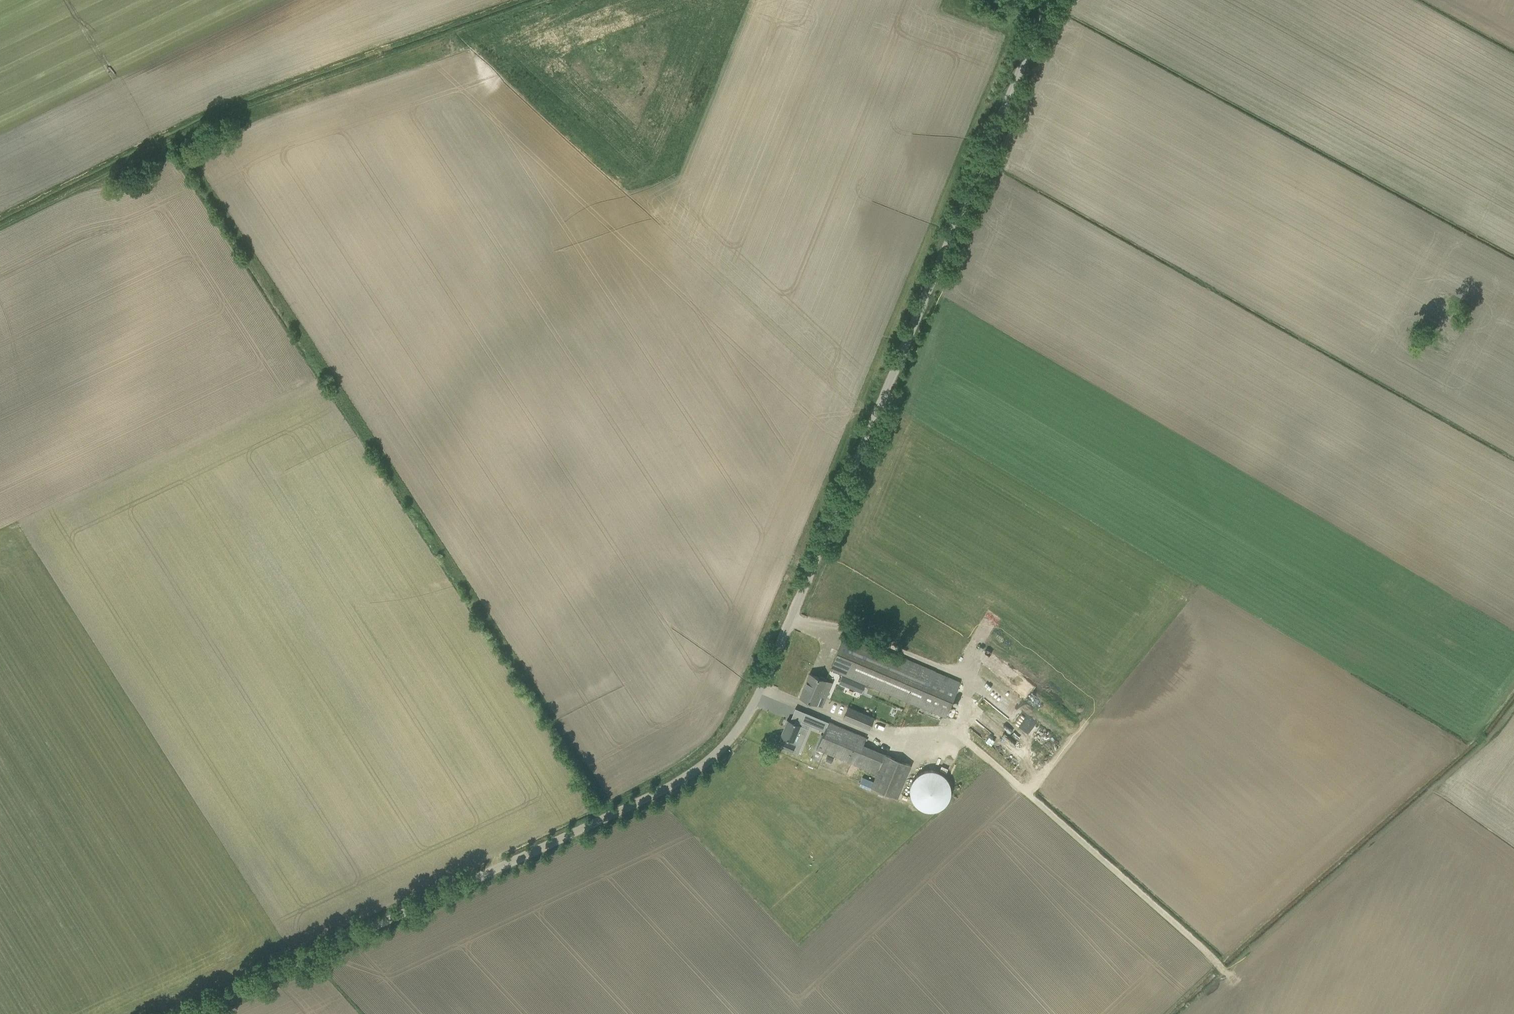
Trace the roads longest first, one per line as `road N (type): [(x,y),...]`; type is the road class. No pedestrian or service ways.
road 1 (unclassified): [(180,1013),(677,778),(723,740),(752,696),(1042,0)]

